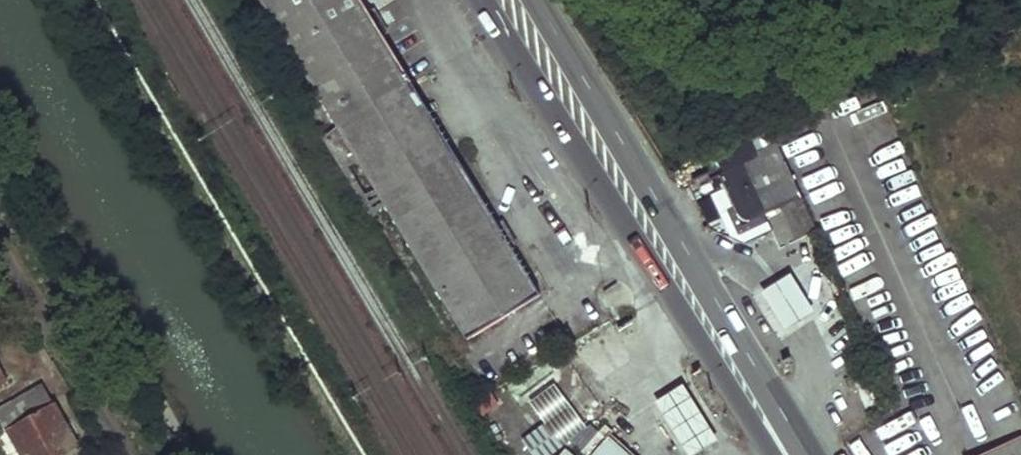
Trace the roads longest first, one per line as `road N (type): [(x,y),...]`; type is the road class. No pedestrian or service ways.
road 1 (primary): [(484,0),(776,454)]
road 2 (primary): [(801,454),(534,0)]
road 3 (residential): [(125,454),(0,242)]

